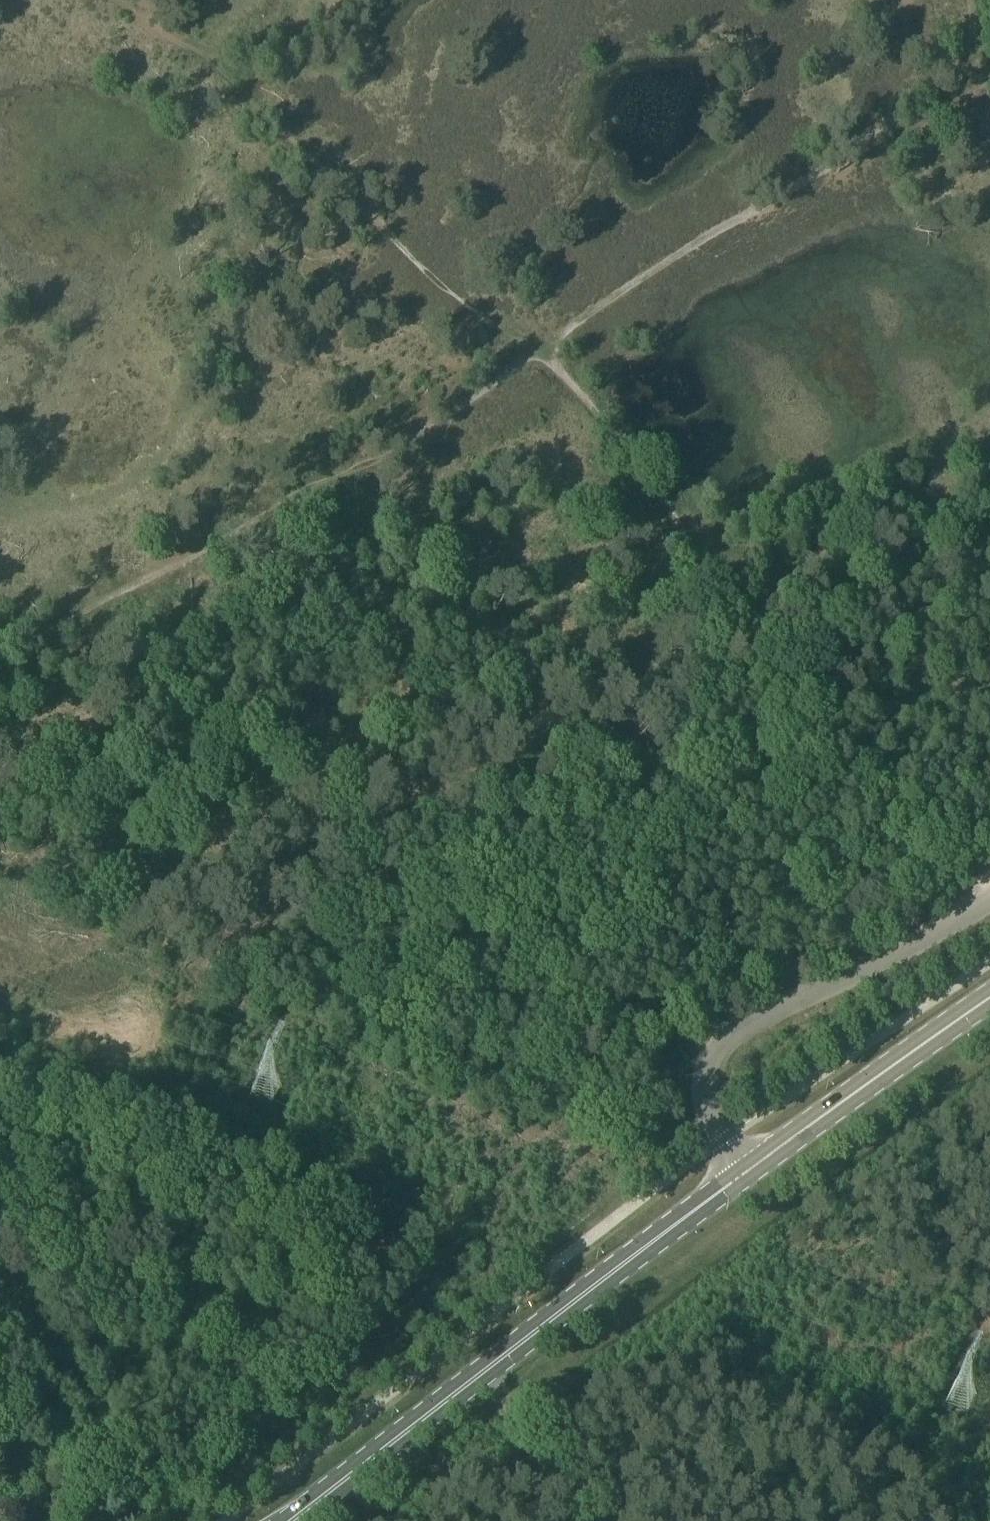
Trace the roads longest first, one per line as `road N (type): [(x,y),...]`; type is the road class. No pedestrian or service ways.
road 1 (primary): [(292,1520),(746,1171)]
road 2 (unclassified): [(746,1171),(705,1091),(720,1046),(943,936),(989,900)]
road 3 (primary): [(746,1171),(989,999)]

